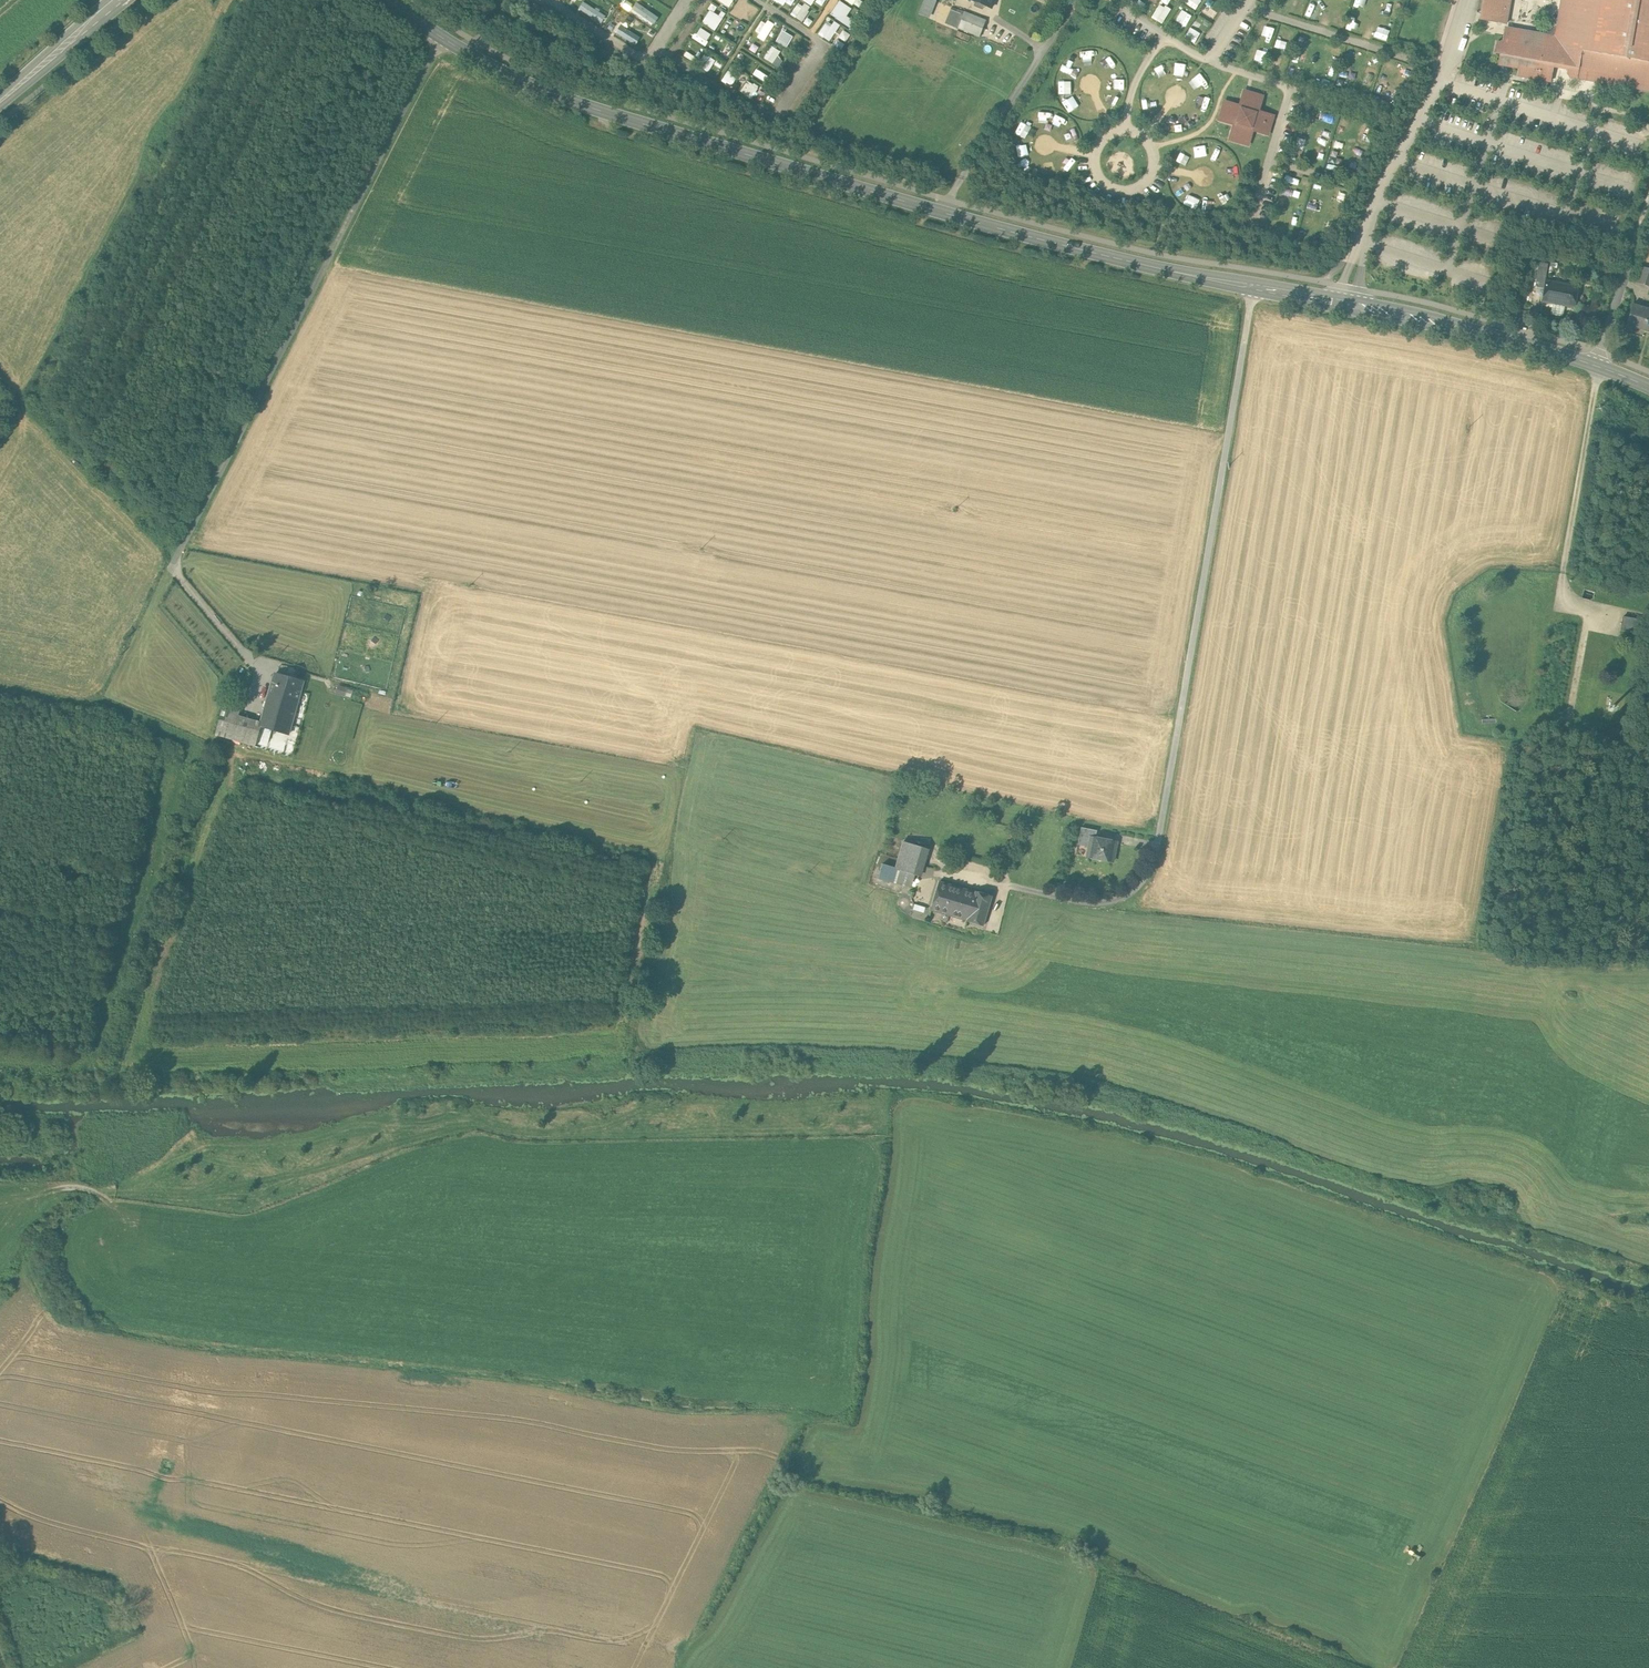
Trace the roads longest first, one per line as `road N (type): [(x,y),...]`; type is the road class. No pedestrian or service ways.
road 1 (tertiary): [(390,0),(489,64),(665,131),(1058,244),(1530,344),(1648,386)]
road 2 (secondary): [(121,0),(0,104)]

